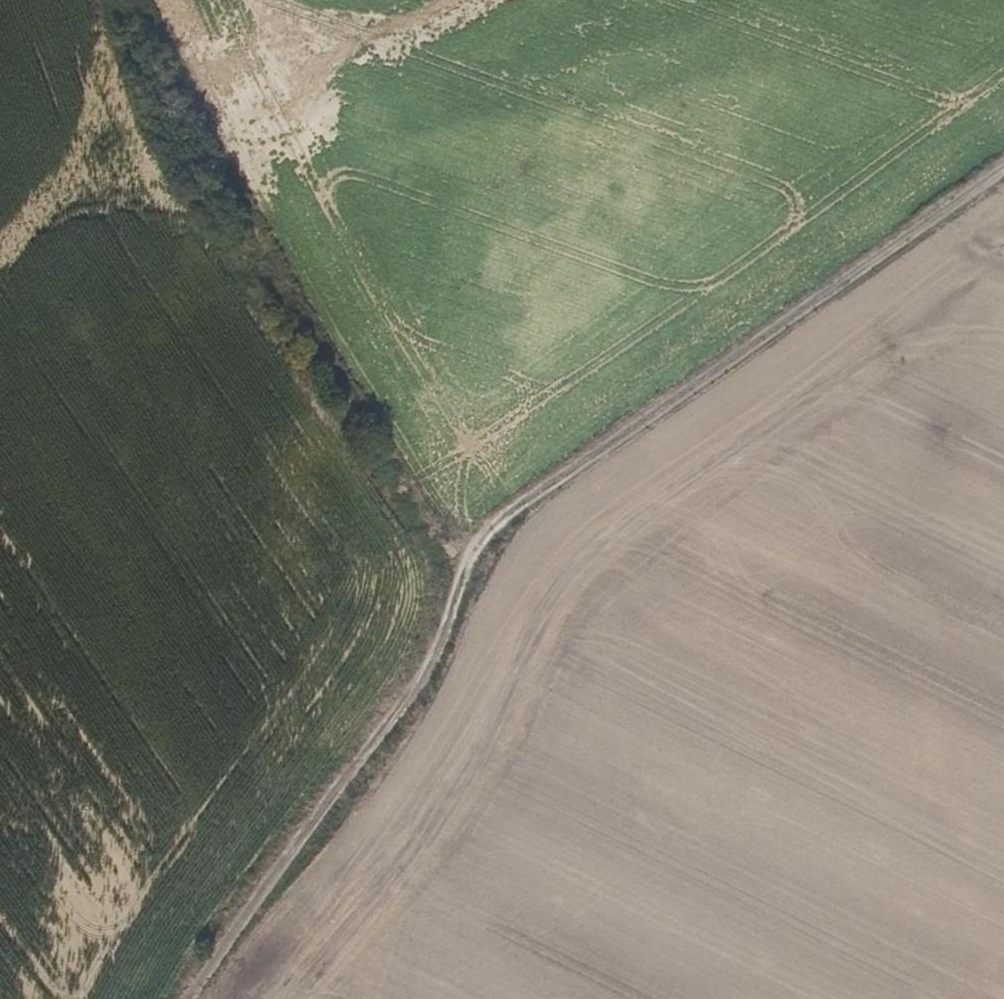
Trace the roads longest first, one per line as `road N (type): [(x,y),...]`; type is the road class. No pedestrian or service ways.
road 1 (track): [(178,998),(265,865),(407,682),(445,608),(471,531),(1003,157)]

